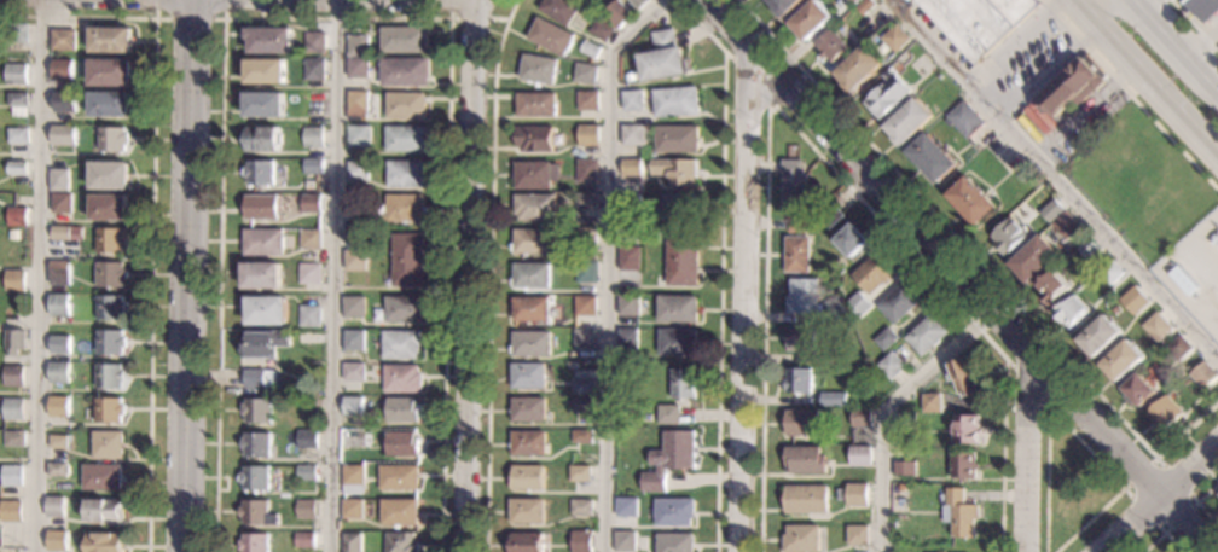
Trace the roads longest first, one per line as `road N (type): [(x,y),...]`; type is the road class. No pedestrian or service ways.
road 1 (residential): [(1214,551),(700,0)]
road 2 (residential): [(465,551),(480,0)]
road 3 (tertiary): [(179,551),(193,0)]
road 4 (residential): [(742,551),(752,60)]
road 5 (primary): [(1086,10),(1217,153)]
road 6 (residential): [(1027,551),(1028,358)]
road 7 (residential): [(1217,448),(1104,551)]

